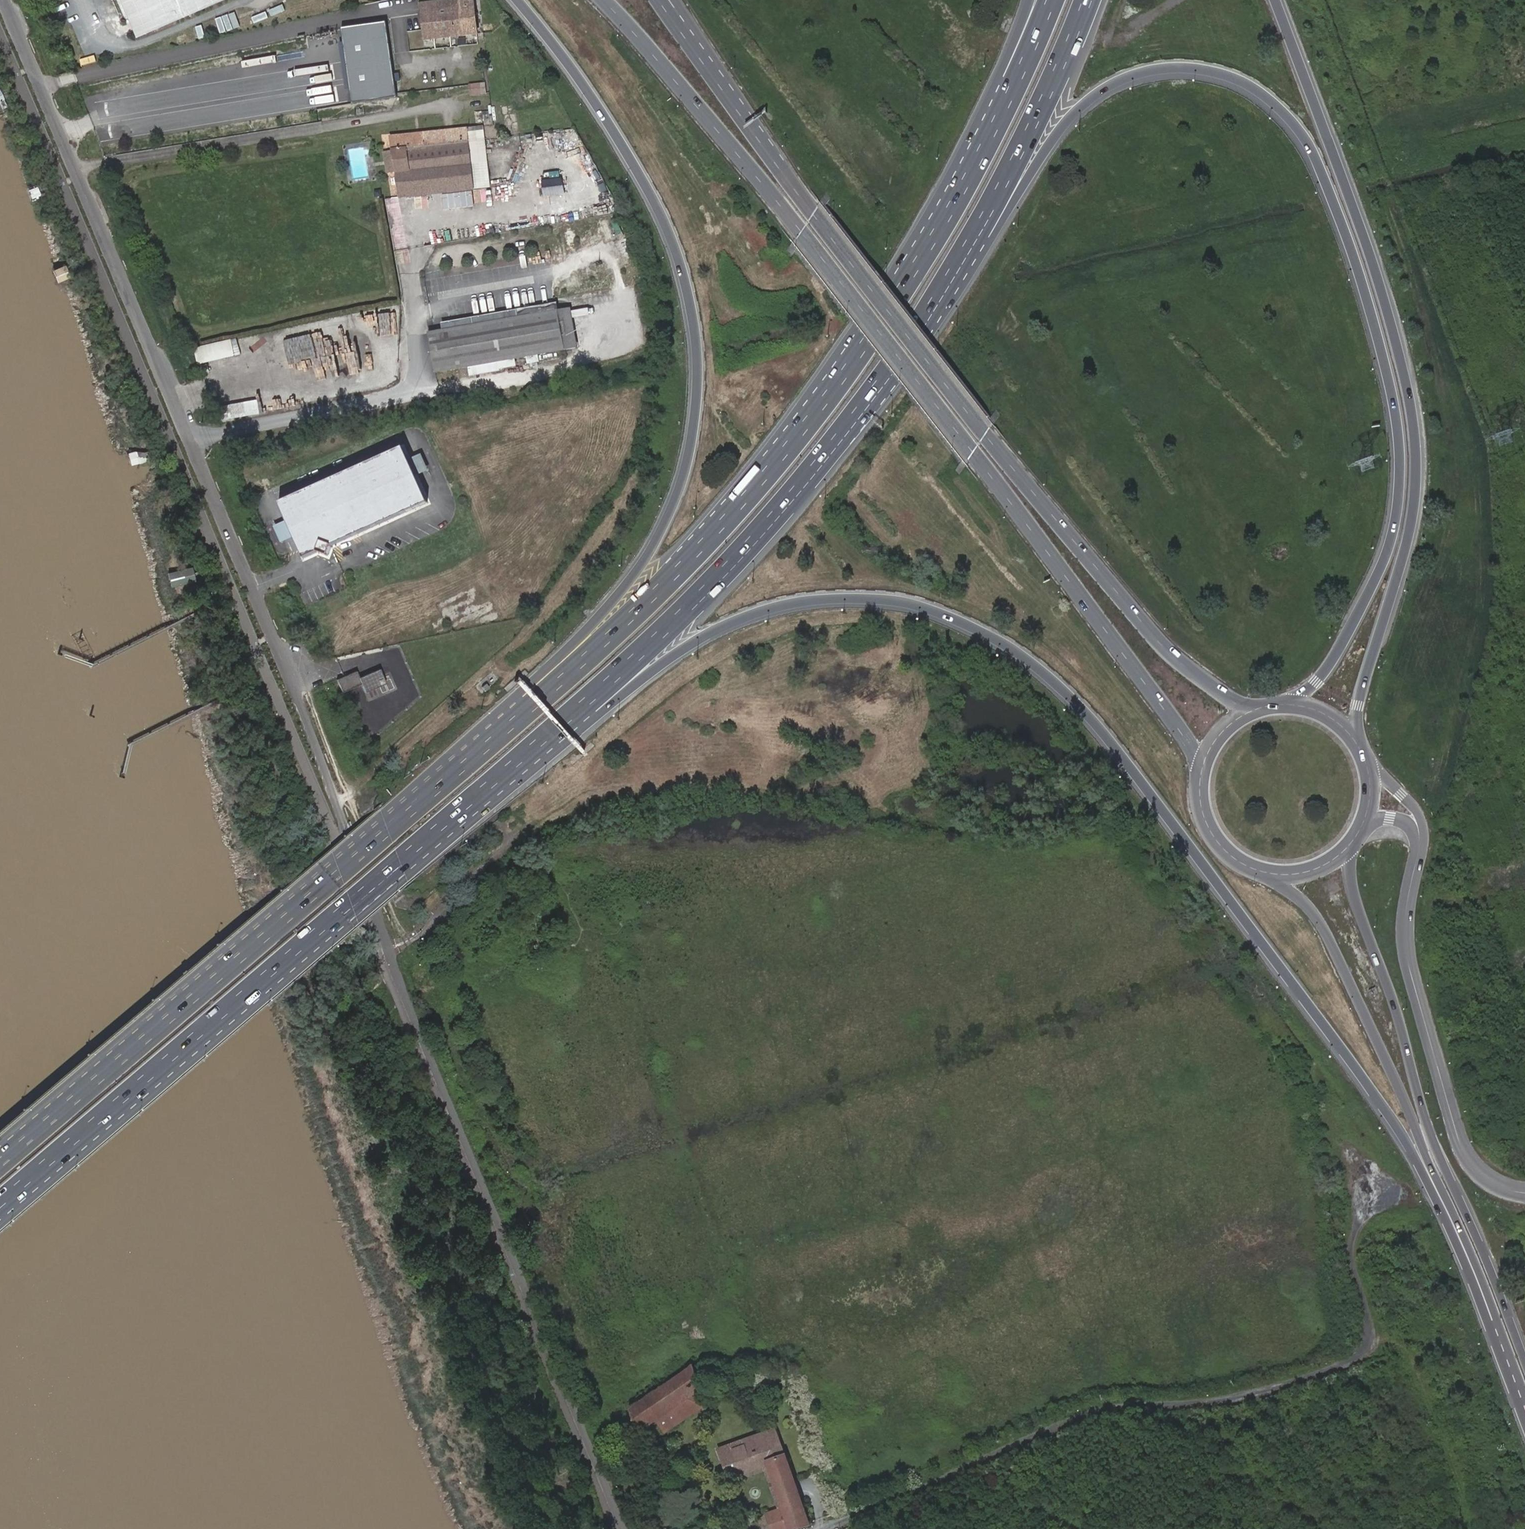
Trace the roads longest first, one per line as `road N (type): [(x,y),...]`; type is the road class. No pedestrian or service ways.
road 1 (tertiary): [(623,1528),(389,949),(293,686),(2,0)]
road 2 (trunk): [(412,850),(674,655),(732,622),(845,599),(925,607),(959,621),(1032,663),(1137,775),(1400,1130),(1499,1337)]
road 3 (trunk): [(925,320),(993,237),(1070,117),(1122,79),(1205,71),(1263,94),(1286,117),(1318,166),(1363,286),(1396,411),(1400,477),(1390,543),(1334,656),(1316,681),(1278,705)]
road 4 (primary): [(604,0),(802,232),(973,453),(1186,739),(1201,772)]
road 5 (trunk): [(518,0),(580,79),(662,216),(694,322),(695,423),(687,470),(651,553),(579,638),(399,819)]
road 6 (primary): [(1261,708),(1225,695),(1139,618),(986,435),(749,126)]
road 7 (trunk): [(1361,750),(1359,705),(1415,513),(1417,445),(1379,283),(1275,0)]
road 8 (trunk): [(906,281),(774,465),(679,569),(399,819)]
road 9 (trunk): [(412,850),(706,590),(804,482),(925,320)]
road 10 (unclassified): [(827,1528),(1097,1411),(1227,1399),(1337,1369),(1367,1349),(1371,1334),(1350,1262),(1361,1215)]
road 11 (primary): [(1524,1359),(1426,1121),(1395,1003),(1355,900),(1354,840)]
road 12 (trunk): [(0,1202),(412,850)]
road 13 (primary): [(1257,870),(1300,898),(1326,931),(1461,1230),(1499,1337)]
road 14 (trunk): [(399,819),(0,1161)]
road 15 (tertiary): [(1524,1193),(1481,1174),(1460,1141),(1407,948),(1415,869)]
road 16 (trunk): [(925,320),(1012,168),(1088,0)]
road 17 (trunk): [(1052,0),(979,160),(906,281)]
road 18 (trunk): [(1031,0),(906,281)]
road 19 (primary): [(749,126),(659,0)]
road 20 (trunk): [(749,126),(677,0)]
road 21 (tertiary): [(1415,869),(1424,824),(1365,760)]
road 22 (primary): [(1201,772),(1205,820),(1235,859),(1257,870)]

